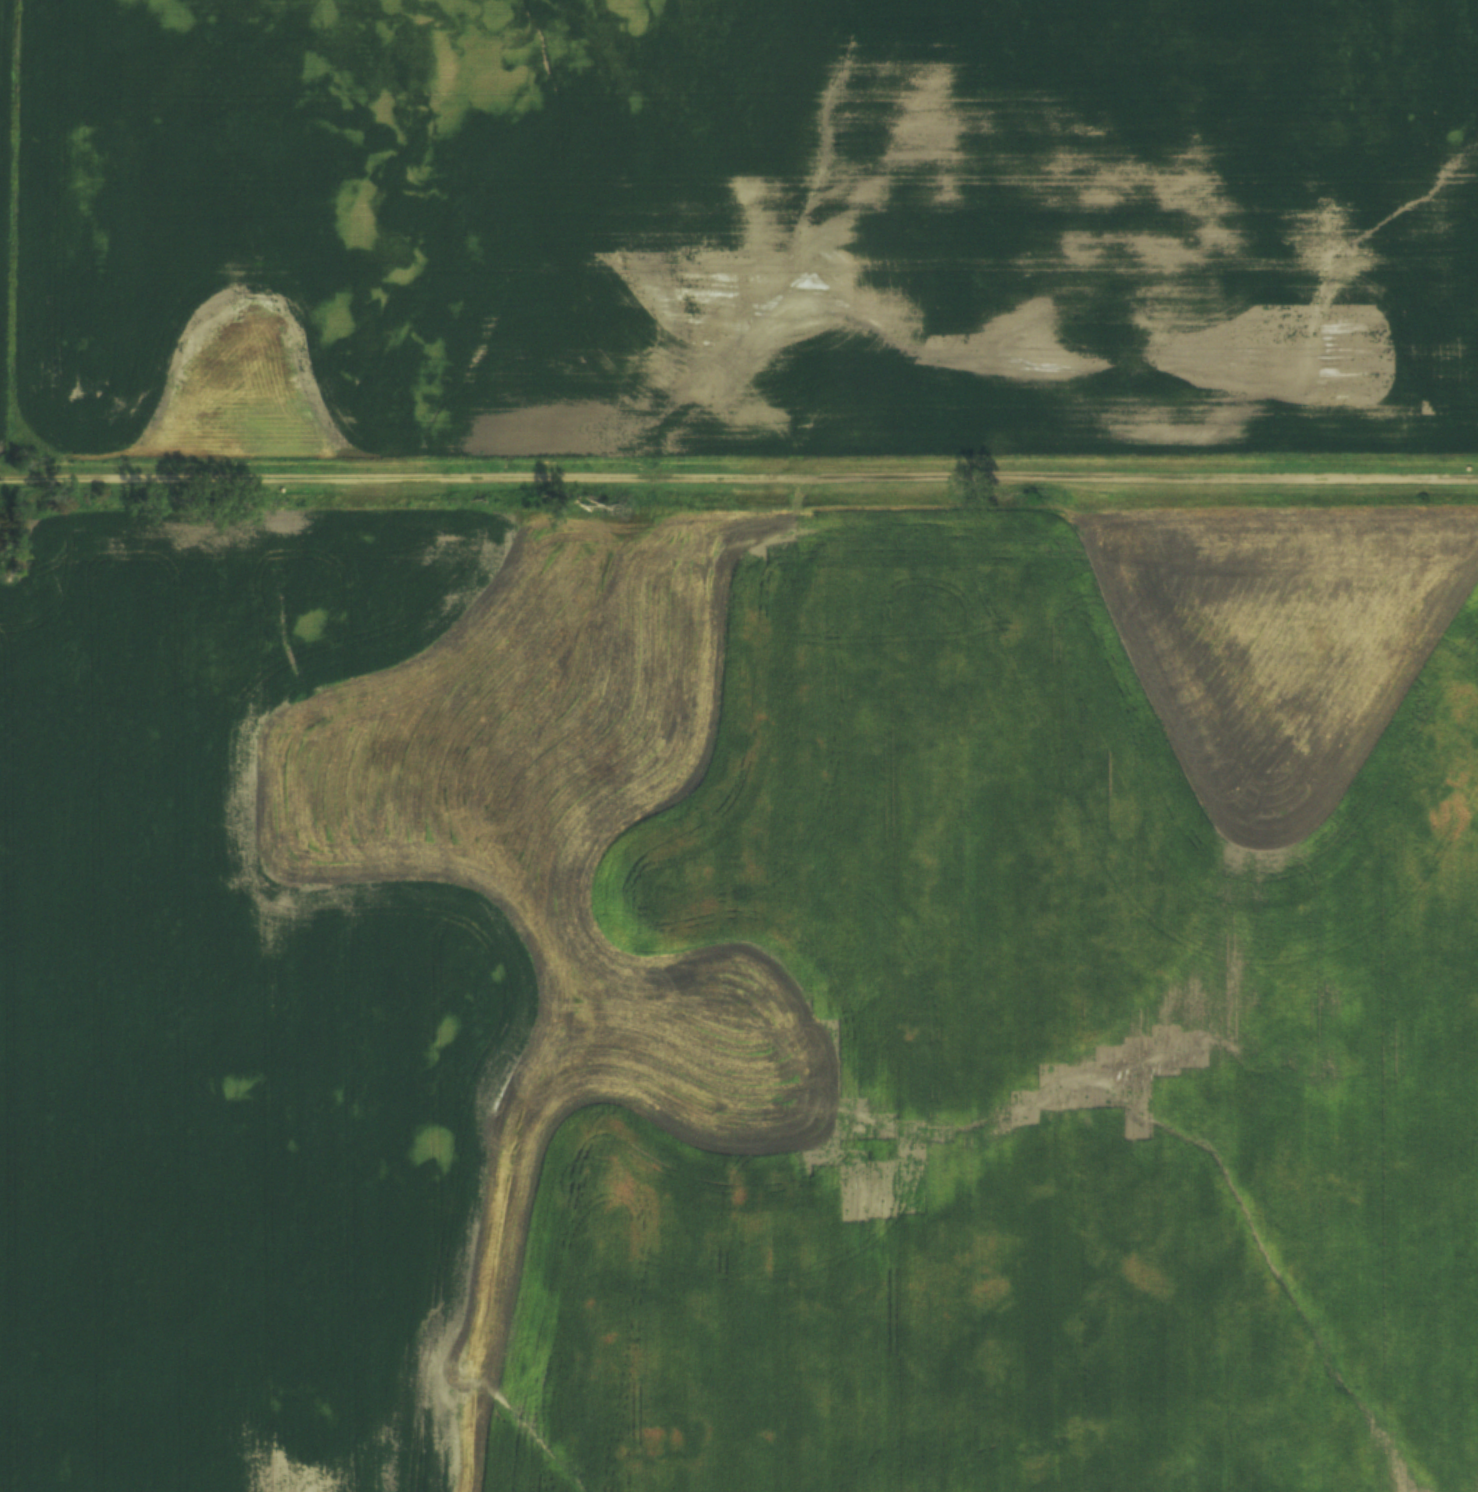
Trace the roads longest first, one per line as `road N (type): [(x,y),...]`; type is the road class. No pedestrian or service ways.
road 1 (residential): [(0,483),(1477,476)]

